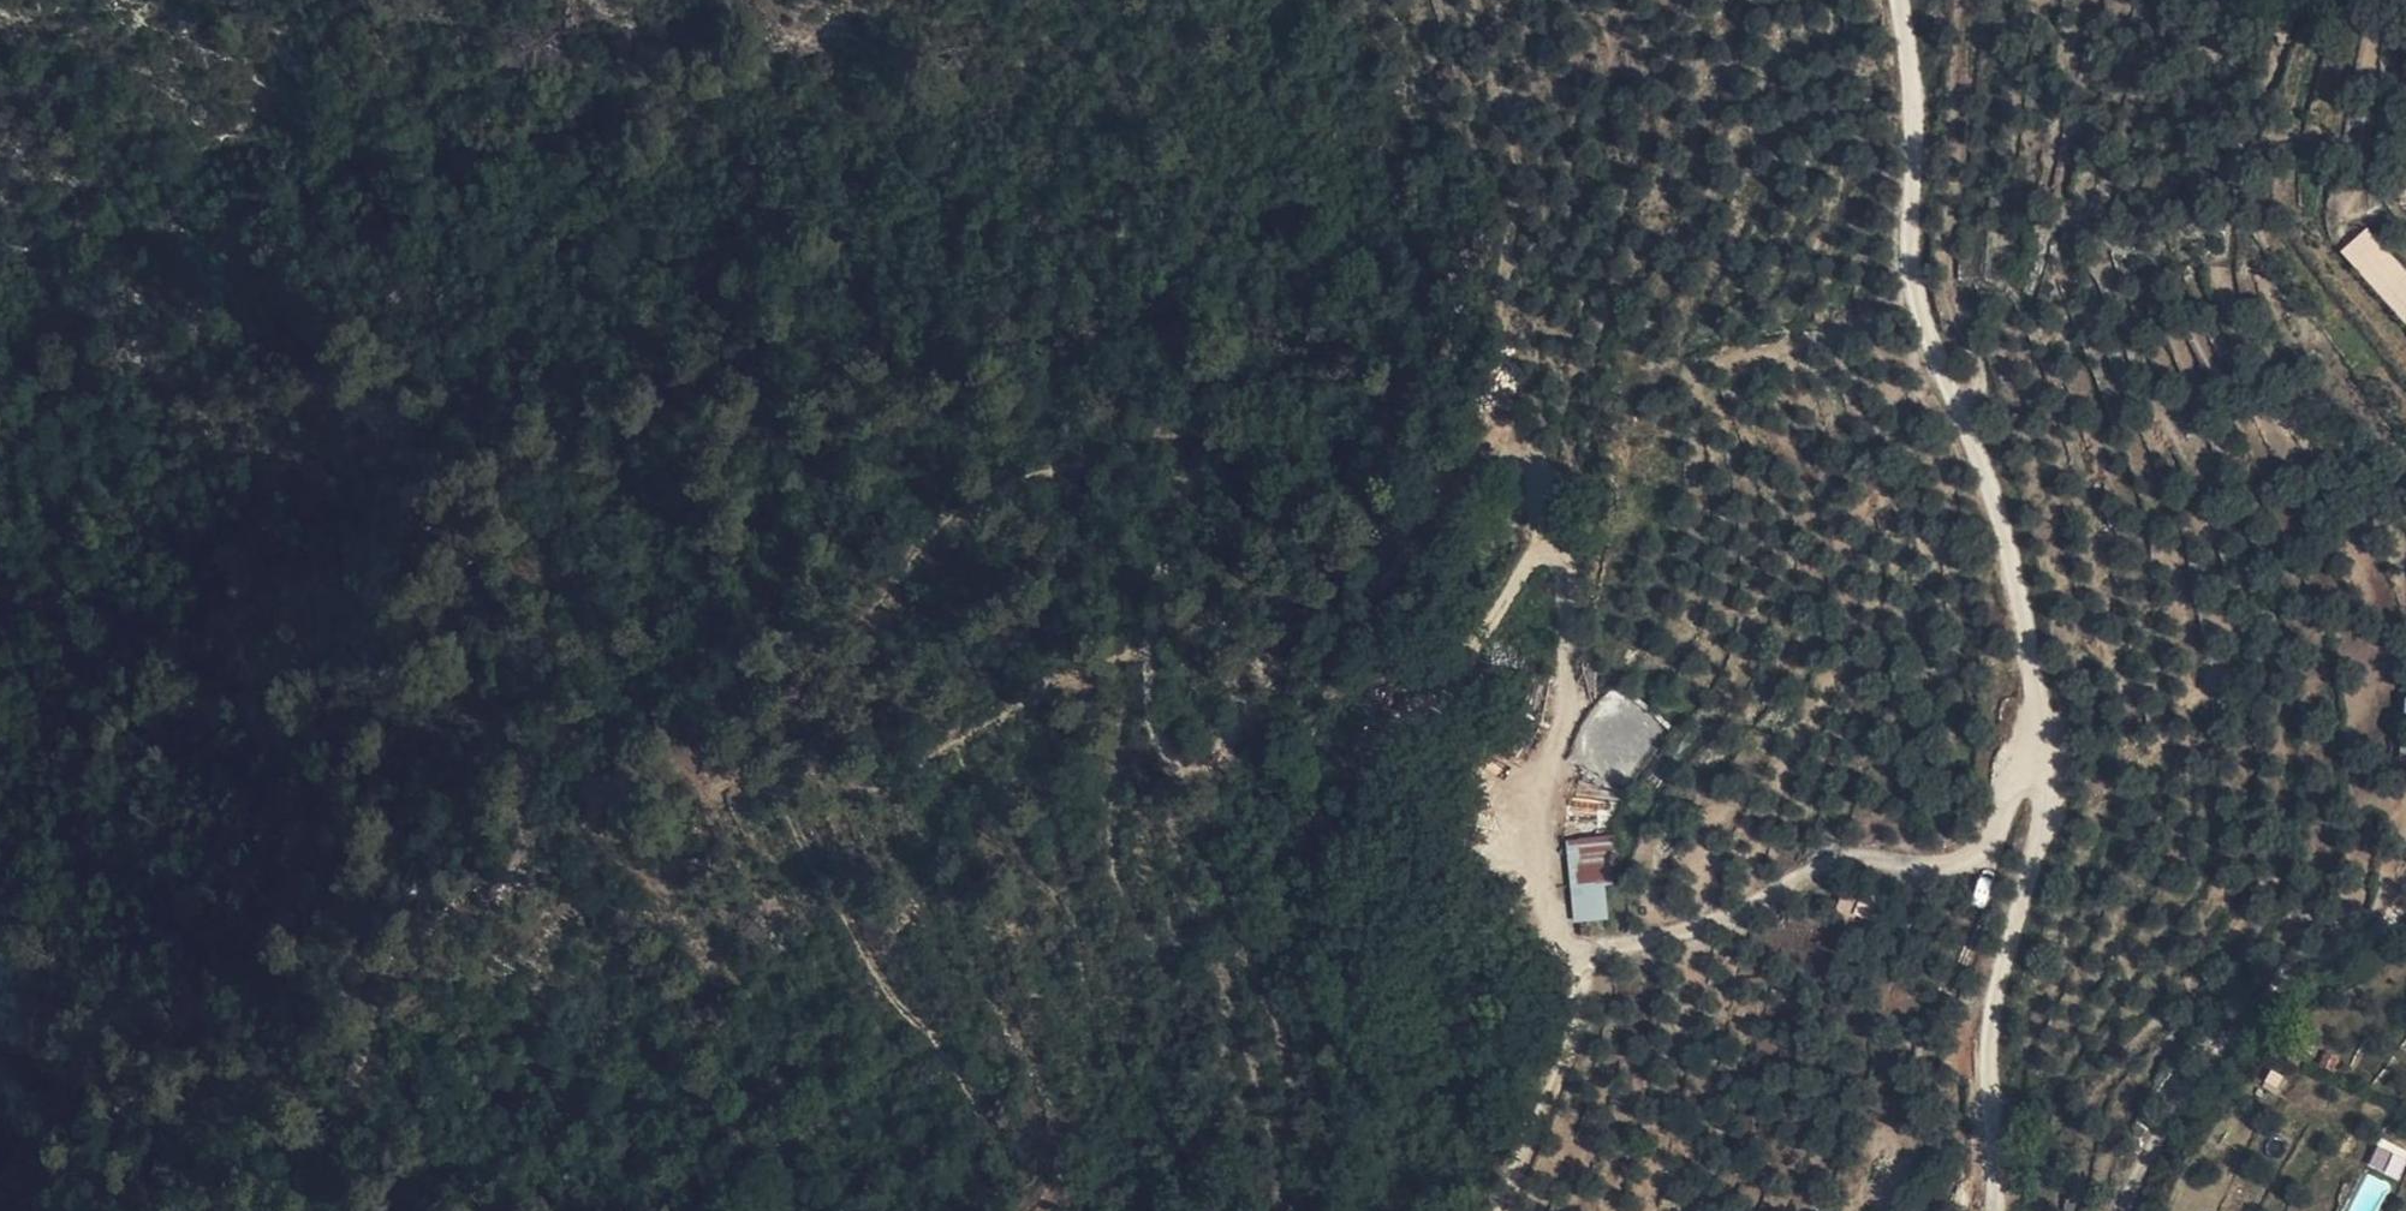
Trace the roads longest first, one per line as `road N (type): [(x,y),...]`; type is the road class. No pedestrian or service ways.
road 1 (track): [(1898,0),(1914,111),(1911,240),(1923,321),(2010,552),(2049,807),(1989,1033),(1994,1210)]
road 2 (track): [(2040,734),(1991,846),(1936,866),(1865,860),(1806,878),(1670,943),(1586,953),(1537,1127),(1503,1210)]

